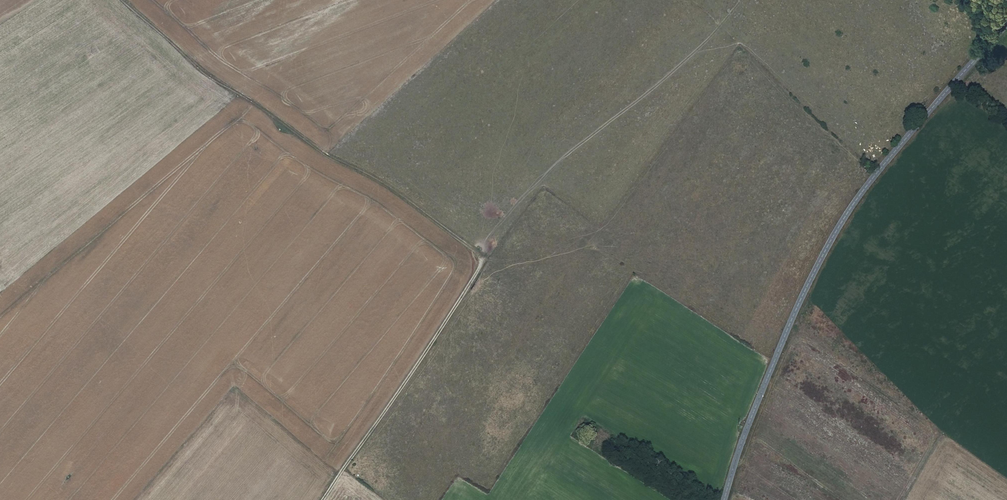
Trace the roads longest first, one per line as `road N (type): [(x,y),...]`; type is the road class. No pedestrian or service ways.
road 1 (track): [(324,499),(483,263),(440,224),(212,79),(125,0)]
road 2 (tertiary): [(1006,26),(860,193),(821,253),(724,499)]

